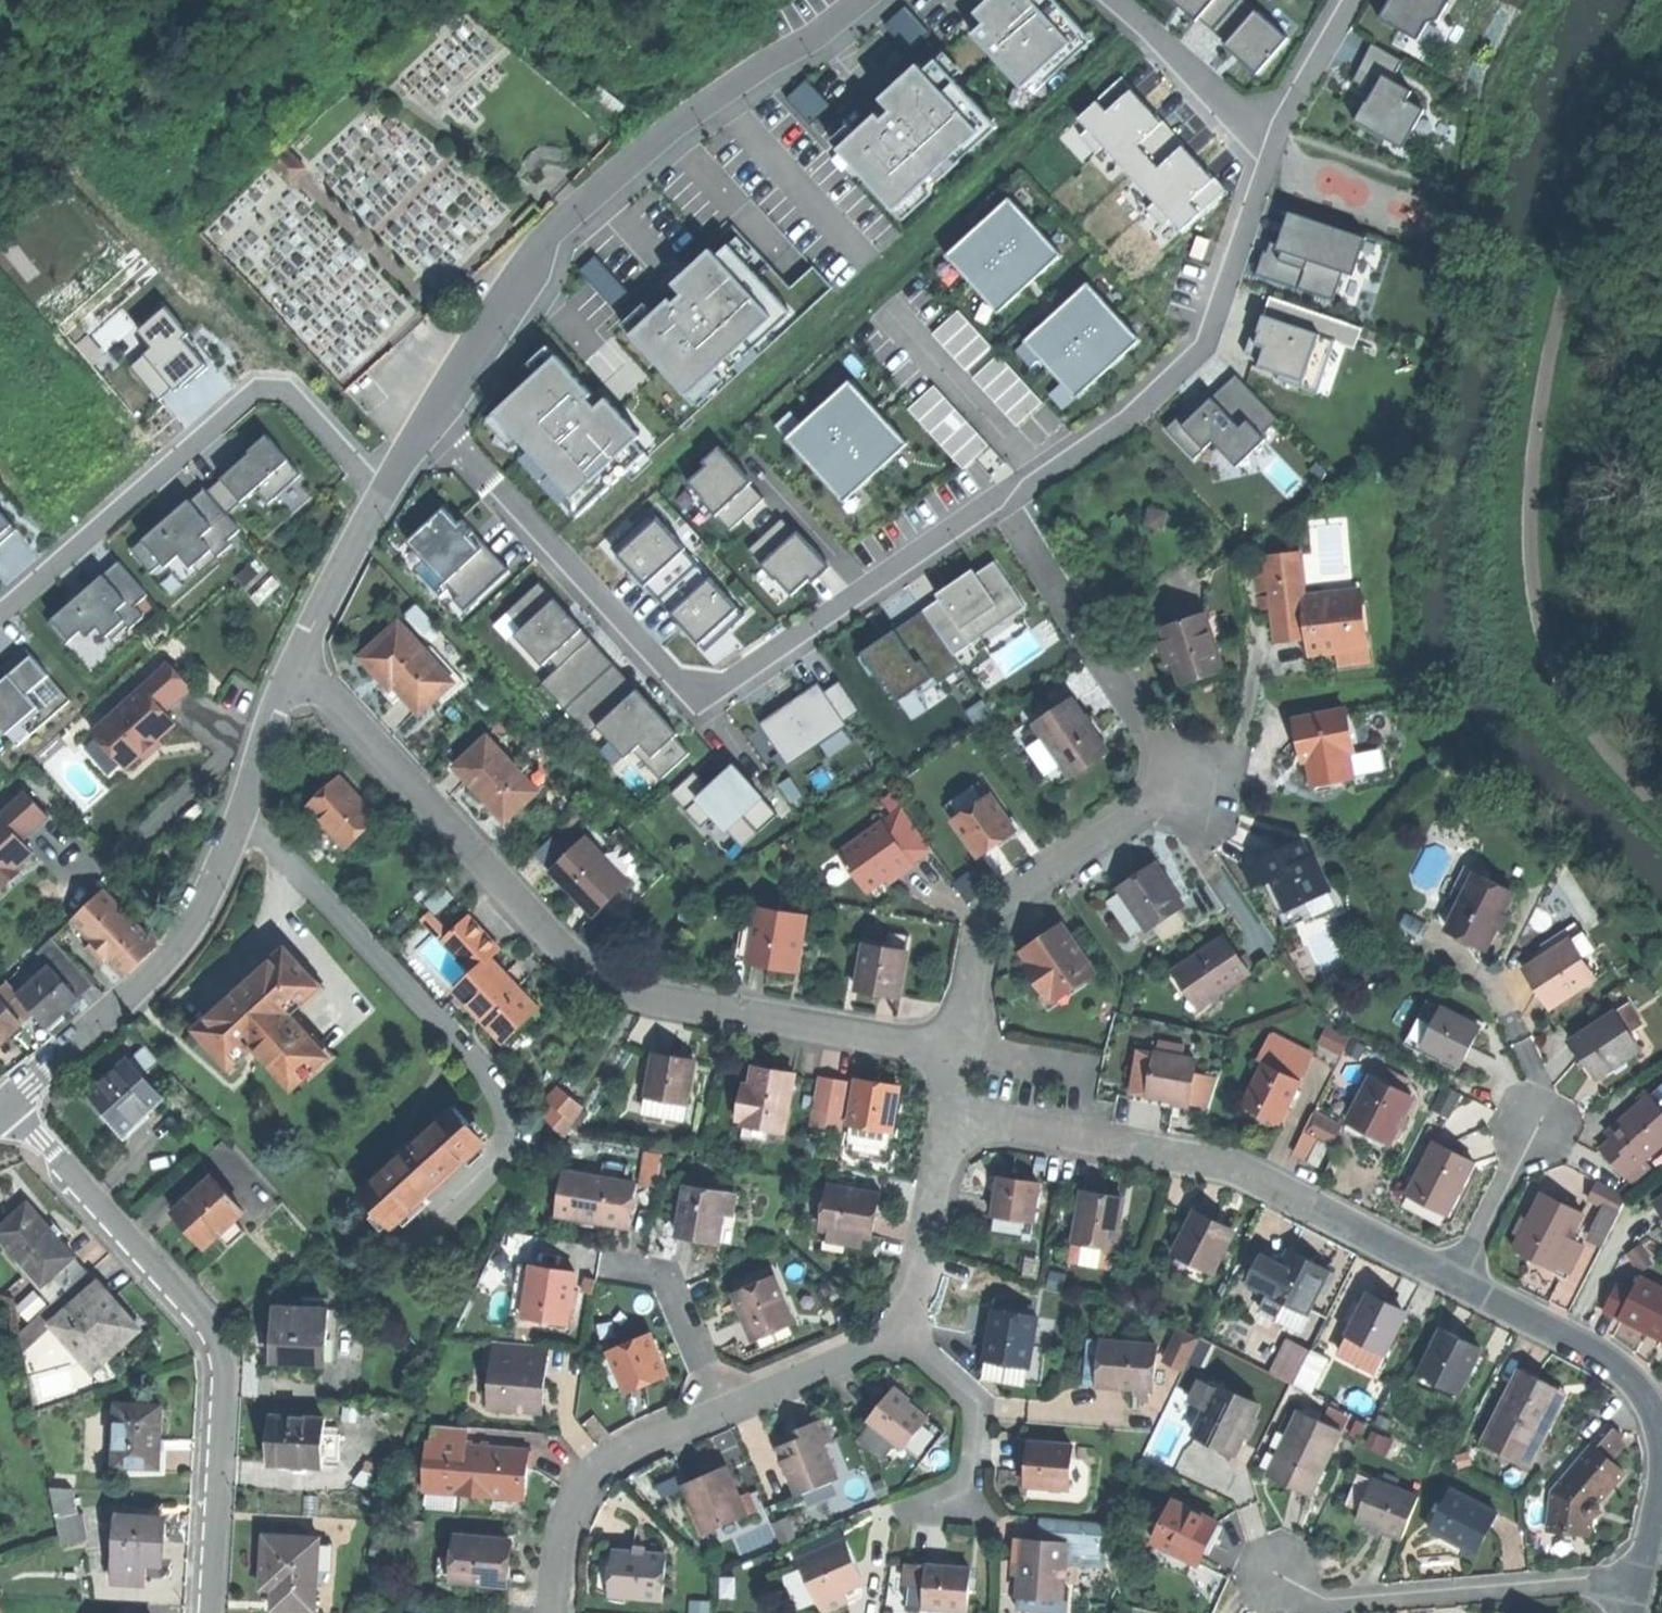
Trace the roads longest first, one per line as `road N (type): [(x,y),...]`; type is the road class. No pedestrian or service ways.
road 1 (residential): [(427,422),(674,678),(698,687),(725,684),(1127,419),(1207,346),(1276,143)]
road 2 (residential): [(292,657),(554,944),(599,977),(679,1001),(966,1049)]
road 3 (residential): [(861,0),(690,112),(549,235),(427,422)]
road 4 (residential): [(211,1612),(224,1385),(219,1343),(9,1107)]
road 5 (residential): [(9,1107),(194,942),(292,657)]
road 6 (residential): [(966,1049),(989,914),(1184,793),(1093,644)]
road 7 (residential): [(956,1117),(1220,1160),(1458,1281)]
road 8 (residential): [(0,614),(257,390),(288,392),(382,493)]
road 9 (residential): [(1640,1577),(1309,1602),(1277,1575)]
road 10 (residential): [(1458,1281),(1618,1365),(1657,1424),(1661,1494)]
road 11 (residential): [(725,1407),(606,1460),(575,1510),(560,1612)]
road 12 (residential): [(956,1117),(930,1239),(896,1324)]
road 13 (residential): [(1276,143),(1117,0)]
road 14 (residential): [(725,1407),(668,1276),(607,1266)]
road 15 (residential): [(968,1494),(977,1403),(896,1324)]
road 16 (residential): [(896,1324),(842,1358),(725,1407)]
road 17 (residential): [(382,493),(292,657)]
road 18 (residential): [(1458,1281),(1538,1118)]
road 19 (residential): [(1276,143),(1354,0)]

